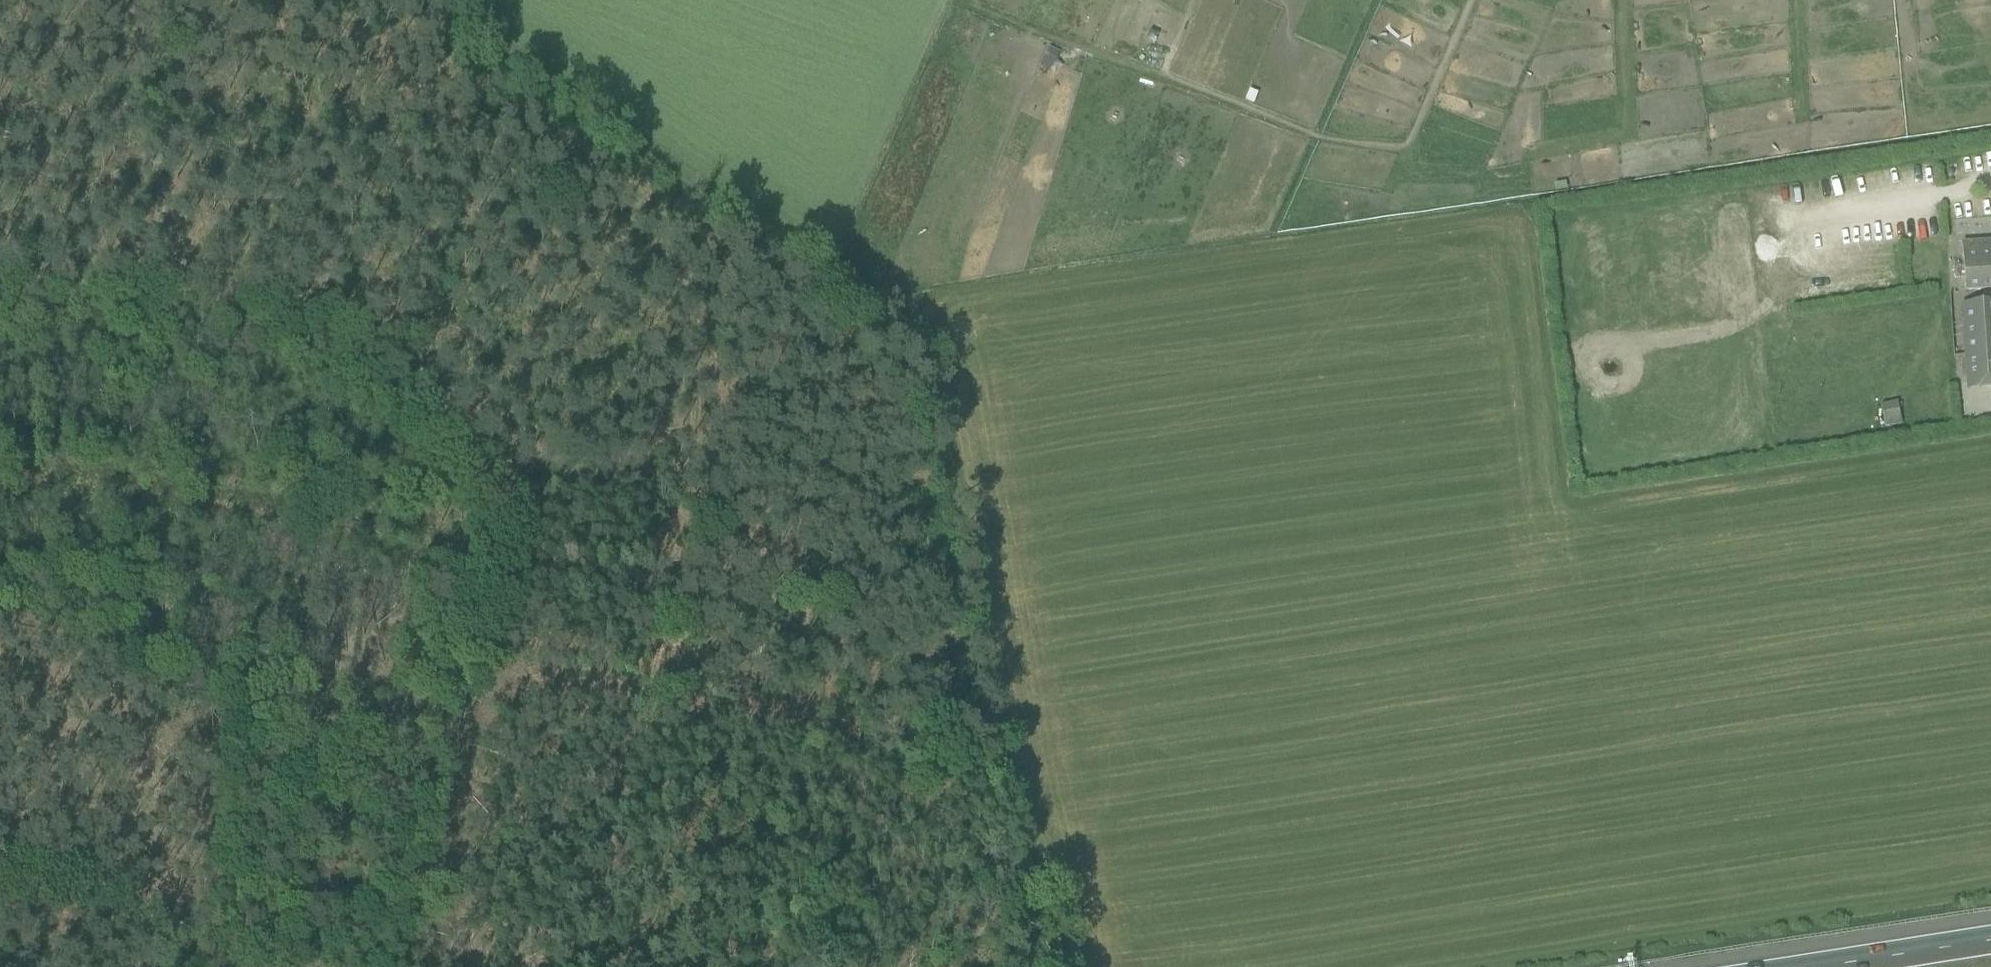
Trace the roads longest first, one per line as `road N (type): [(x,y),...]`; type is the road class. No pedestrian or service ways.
road 1 (motorway): [(1990,940),(1821,966)]

